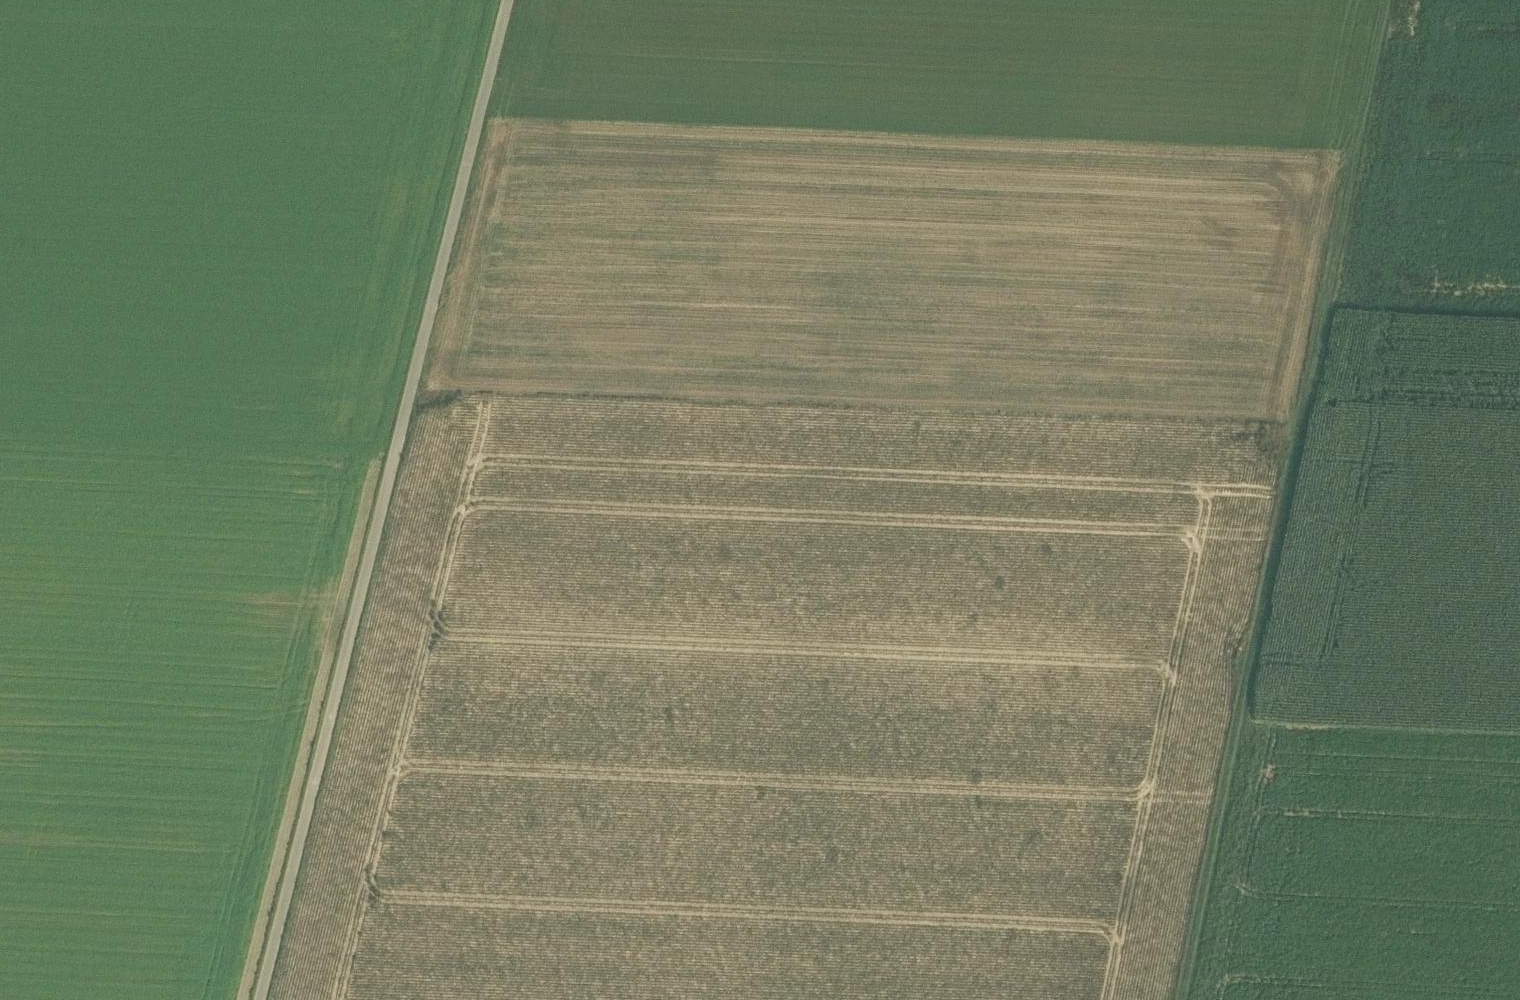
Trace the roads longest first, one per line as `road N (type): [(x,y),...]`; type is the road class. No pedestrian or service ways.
road 1 (track): [(503,0),(251,999)]
road 2 (track): [(1379,0),(1173,999)]

